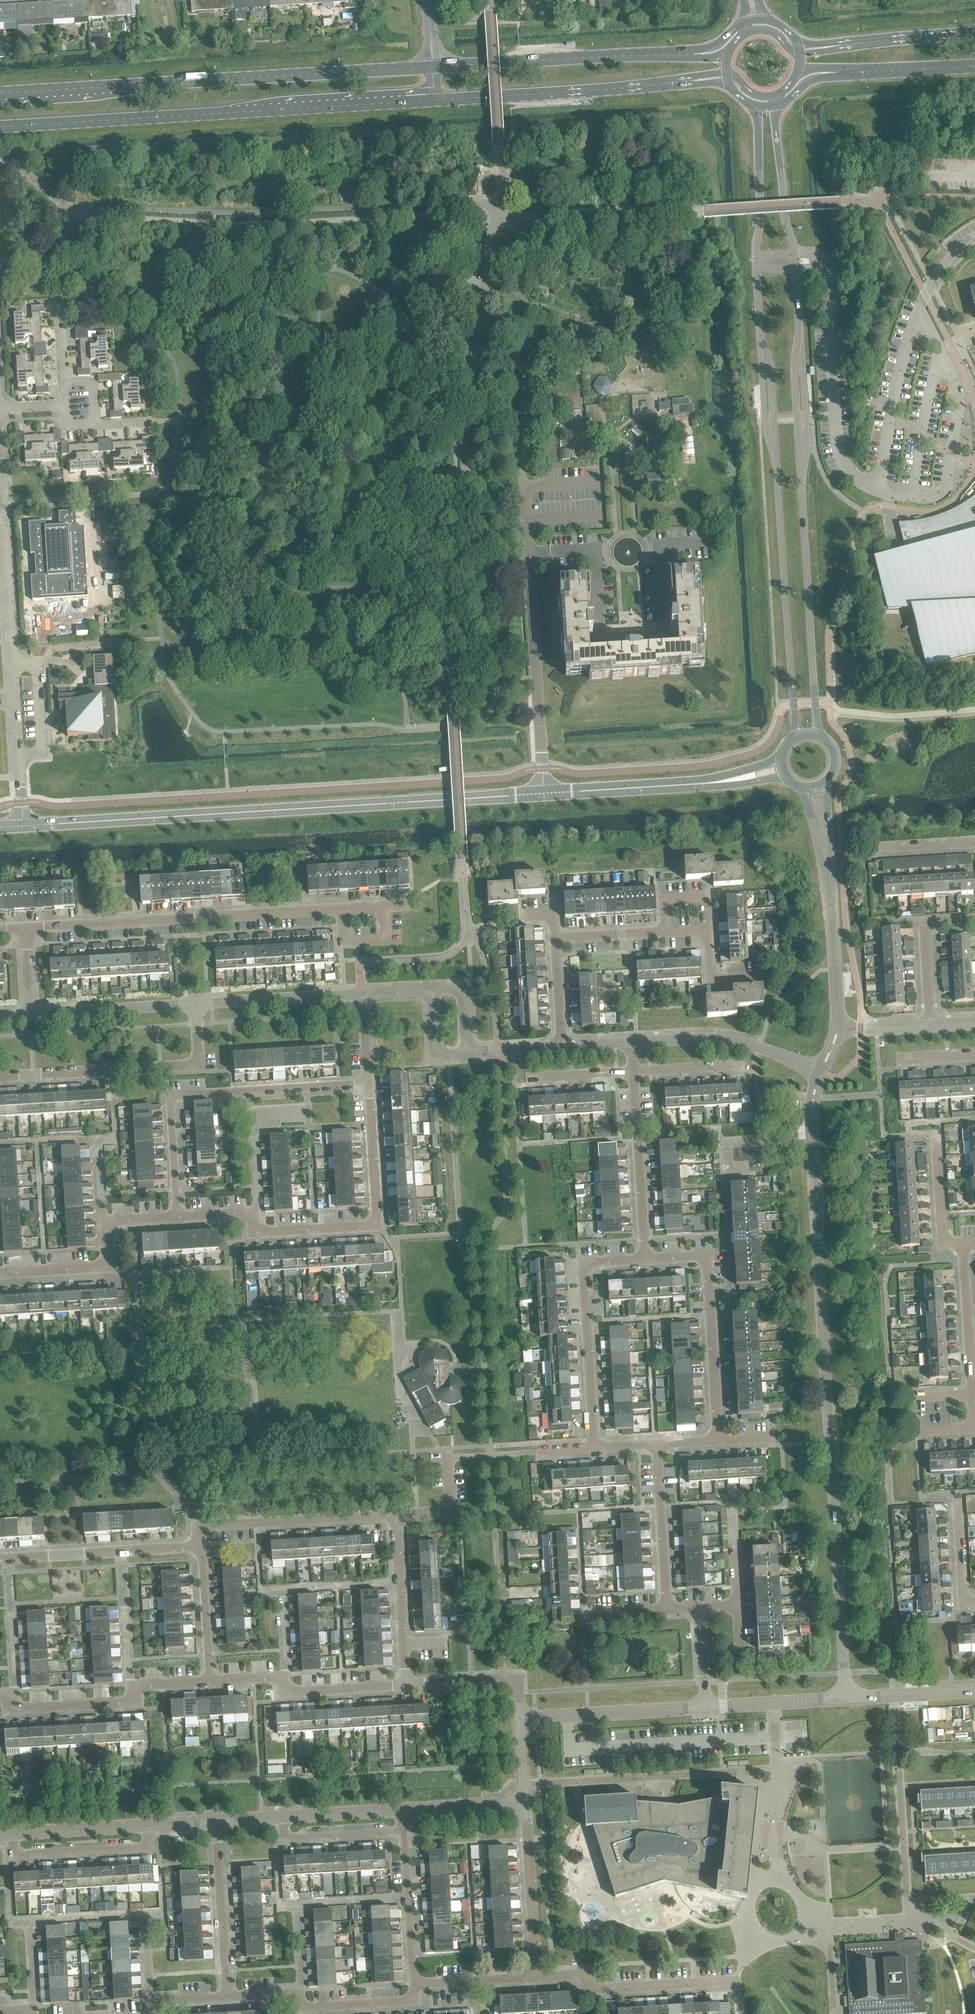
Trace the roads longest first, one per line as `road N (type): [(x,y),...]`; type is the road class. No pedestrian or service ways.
road 1 (tertiary): [(812,1115),(845,1697)]
road 2 (tertiary): [(22,826),(542,794)]
road 3 (tertiary): [(756,263),(770,363),(795,736)]
road 4 (tertiary): [(817,735),(793,360),(795,261)]
road 5 (secondary): [(0,126),(434,99)]
road 6 (secondary): [(432,67),(0,93)]
road 7 (residential): [(22,826),(0,466)]
road 8 (residential): [(24,928),(342,909)]
road 9 (residential): [(542,794),(524,488)]
road 10 (residential): [(253,1219),(256,1233),(377,1224),(368,1081)]
road 11 (unclassified): [(809,261),(826,263),(837,290),(829,338),(840,456),(879,489)]
road 12 (unclassified): [(879,489),(926,500),(945,489),(960,399),(918,313)]
road 13 (residential): [(0,1074),(199,1061),(197,1004)]
road 14 (secondary): [(688,53),(432,67)]
road 15 (residential): [(721,1441),(709,1254),(645,1259)]
road 16 (secondary): [(434,99),(685,82)]
road 17 (residential): [(596,1449),(584,1263),(645,1259)]
road 18 (residential): [(0,1696),(20,1711),(128,1704),(158,1686),(211,1680)]
road 19 (residential): [(196,1544),(202,1529),(397,1517)]
road 20 (residential): [(536,1980),(586,1978),(600,1988),(739,1979)]
road 21 (residential): [(211,1680),(278,1677),(283,1691),(405,1684)]
road 22 (residential): [(228,1997),(285,1992),(309,2008),(402,2002),(416,1982)]
road 23 (residential): [(0,1556),(196,1544)]
road 24 (tertiary): [(542,794),(734,780)]
road 25 (unclassified): [(816,1071),(731,1037),(632,1041)]
road 26 (residential): [(645,1259),(633,1072)]
road 27 (residential): [(518,1794),(536,1980)]
road 28 (tertiary): [(518,1722),(704,1704)]
road 29 (unclassified): [(879,489),(897,375),(918,313)]
road 30 (residential): [(9,1840),(10,1859),(148,1849),(147,1831)]
road 31 (residential): [(228,1997),(215,1827)]
road 32 (unclassified): [(29,1014),(197,1004)]
road 33 (residential): [(368,1081),(202,1094)]
road 34 (residential): [(666,1610),(656,1445)]
road 35 (unclassified): [(197,1004),(362,994)]
road 36 (tertiary): [(795,261),(775,105)]
road 37 (tertiary): [(756,106),(756,263)]
road 38 (residential): [(915,1125),(916,1140),(937,1139),(944,1242),(961,1241)]
road 39 (residential): [(405,1684),(515,1678),(518,1722)]
road 40 (residential): [(961,1241),(971,1394)]
road 41 (residential): [(277,1820),(279,1843),(407,1833)]
road 42 (residential): [(0,1274),(104,1268),(108,1221)]
road 43 (residential): [(974,919),(925,922),(932,1024)]
road 44 (tertiary): [(828,879),(836,1030)]
road 45 (residential): [(416,1982),(407,1833)]
road 46 (residential): [(180,1217),(171,1102),(202,1094)]
road 47 (tertiary): [(704,1704),(845,1697)]
road 48 (secondary): [(833,72),(974,67)]
road 49 (secondary): [(974,33),(836,45)]
road 50 (tertiary): [(9,1840),(147,1831)]
road 51 (residential): [(211,1680),(196,1544)]
road 52 (residential): [(403,1648),(397,1517)]
road 53 (tertiary): [(845,1697),(974,1690)]
road 54 (tertiary): [(277,1820),(405,1810)]
road 55 (residential): [(536,1980),(416,1982)]
road 56 (residential): [(952,1500),(959,1603),(974,1602)]

